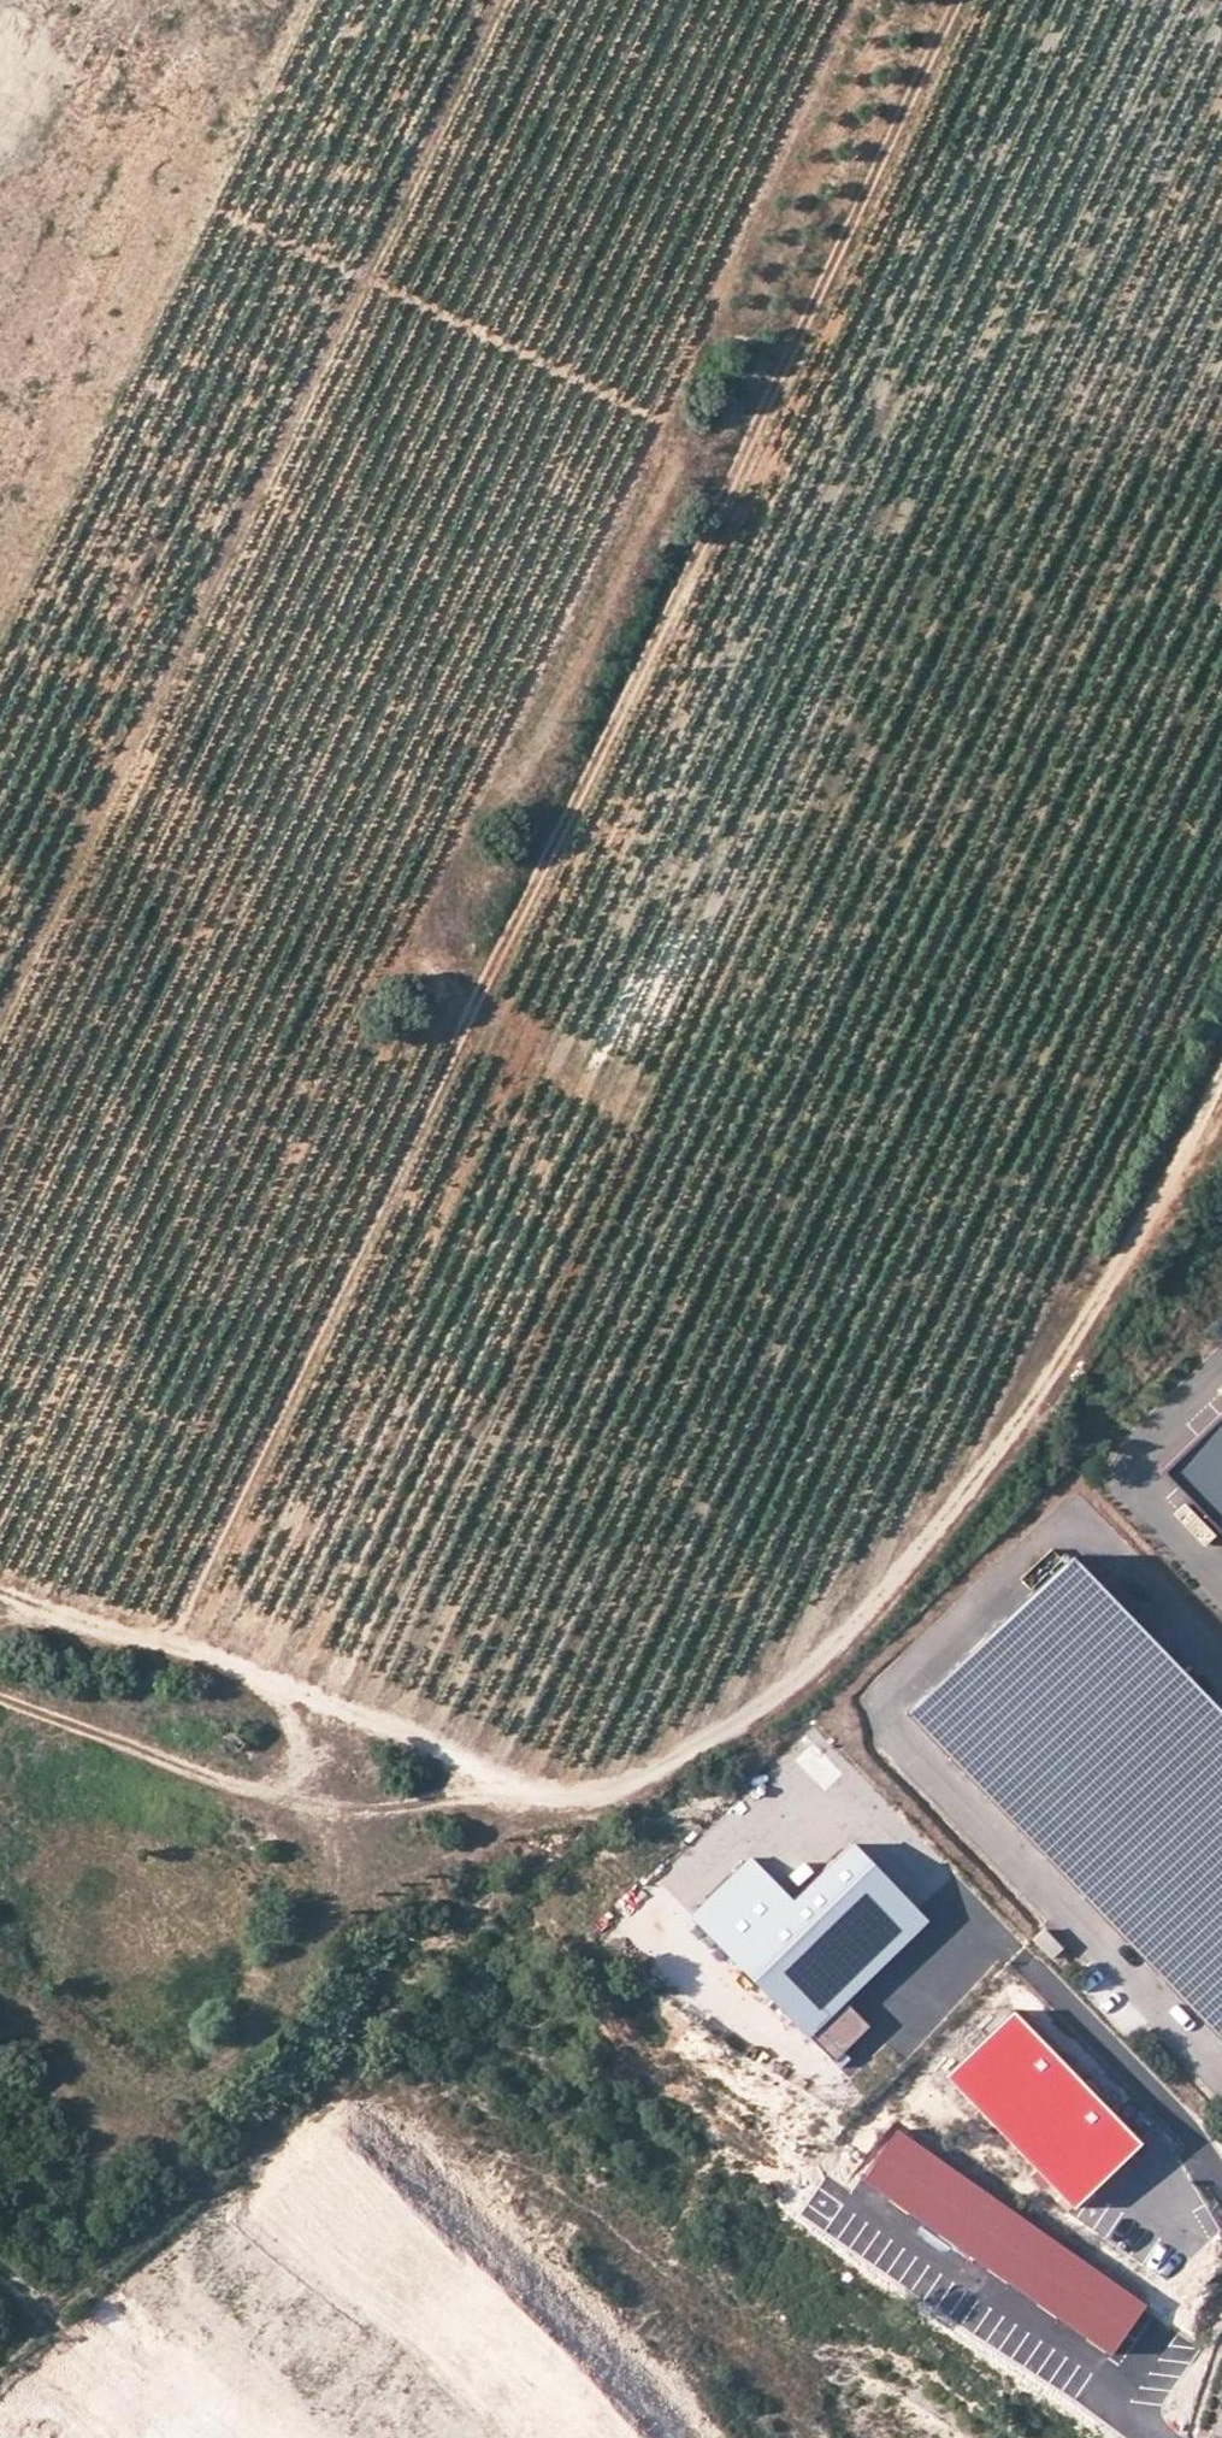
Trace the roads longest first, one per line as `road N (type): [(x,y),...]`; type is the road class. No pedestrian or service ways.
road 1 (track): [(0,1579),(560,1790),(641,1789),(833,1640),(935,1533),(1056,1371),(1112,1279),(1221,1065)]
road 2 (track): [(0,2377),(641,1789)]

